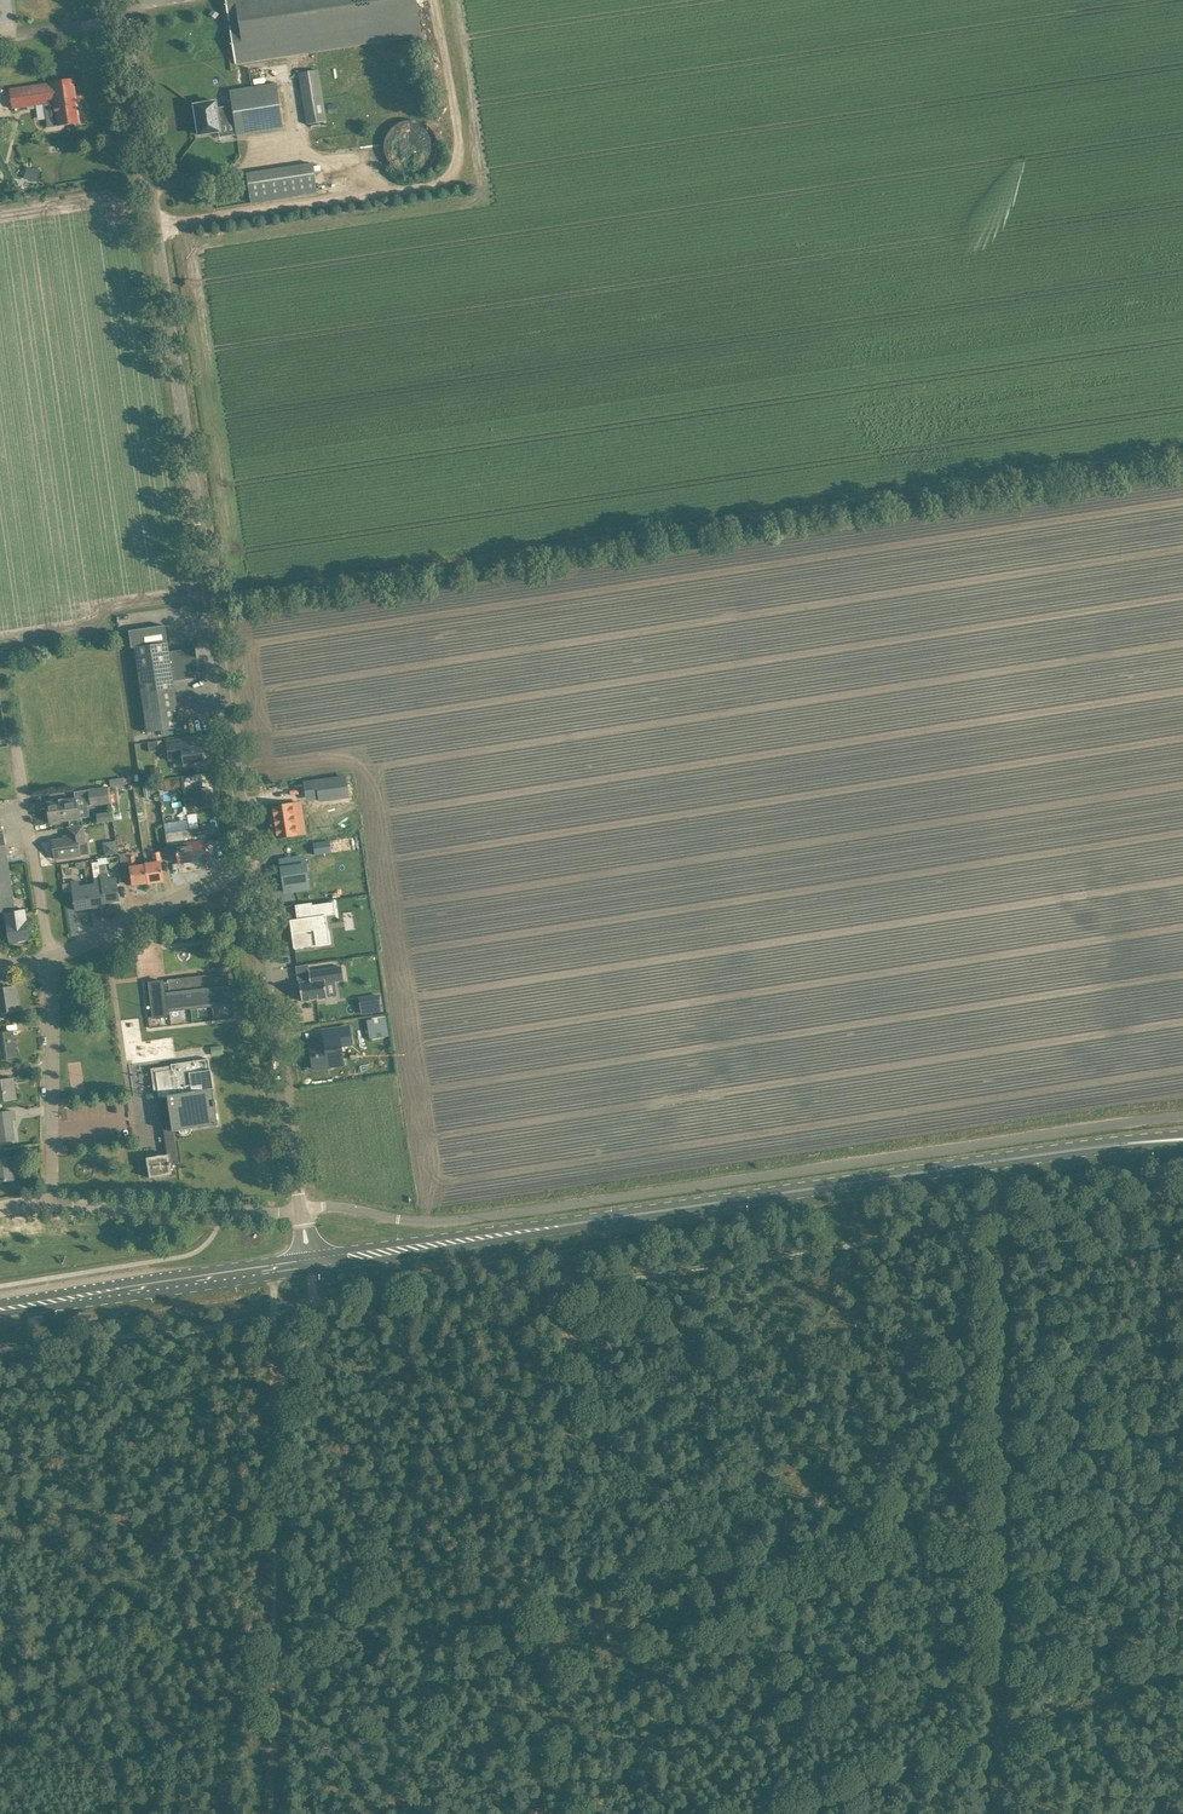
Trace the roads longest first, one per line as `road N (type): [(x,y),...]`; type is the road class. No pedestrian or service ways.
road 1 (track): [(1182,458),(212,601)]
road 2 (unclassified): [(1182,1116),(462,1220),(422,1222),(337,1205),(301,1212)]
road 3 (primary): [(312,1263),(1182,1140)]
road 4 (tertiary): [(251,864),(121,0)]
road 5 (track): [(273,1647),(270,1268)]
road 6 (track): [(998,1523),(997,1162)]
road 7 (tertiary): [(301,1212),(251,864)]
road 8 (primary): [(0,1309),(312,1263)]
road 9 (track): [(995,1813),(998,1523)]
road 10 (track): [(1076,1705),(833,1794)]
road 11 (unclassified): [(301,1212),(53,1202)]
road 12 (unclassified): [(53,1202),(50,956)]
road 13 (residential): [(50,956),(15,735)]
road 14 (residential): [(50,956),(251,864)]
road 15 (track): [(272,1813),(273,1647)]
road 16 (track): [(124,20),(0,40)]

